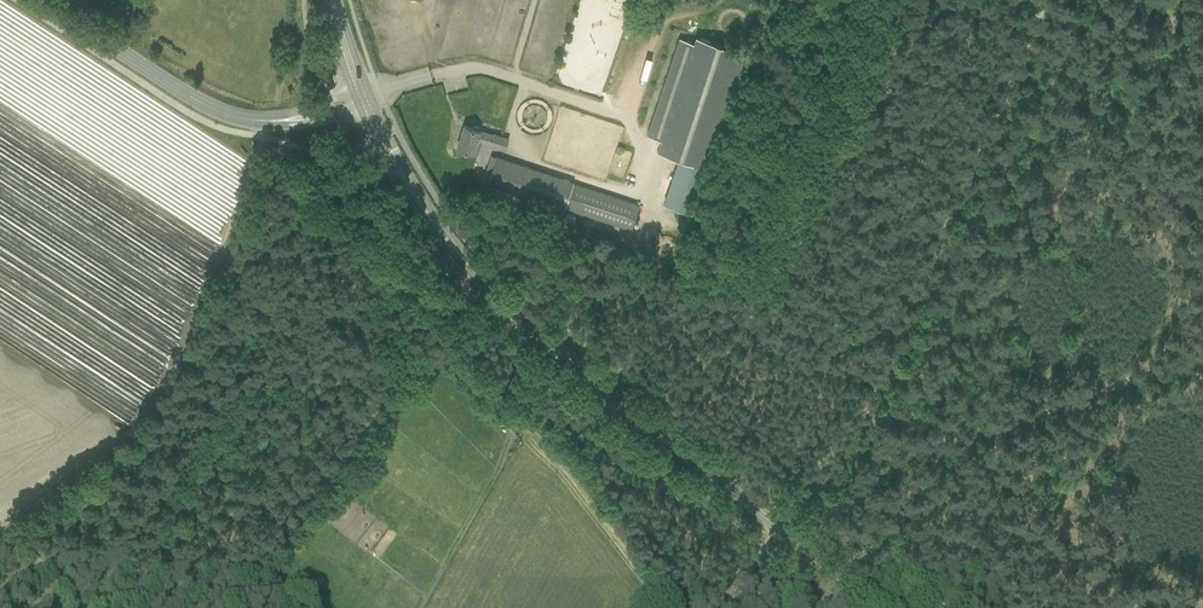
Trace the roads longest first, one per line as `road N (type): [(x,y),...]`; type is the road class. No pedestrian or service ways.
road 1 (track): [(716,607),(891,374),(991,131),(1055,0)]
road 2 (tertiary): [(875,607),(696,469),(505,304),(445,242),(410,191)]
road 3 (track): [(325,158),(362,242),(433,316),(450,346),(668,607)]
road 4 (track): [(263,139),(242,213),(156,401),(49,497),(0,520)]
road 5 (tertiary): [(287,120),(233,117),(198,104),(38,0)]

